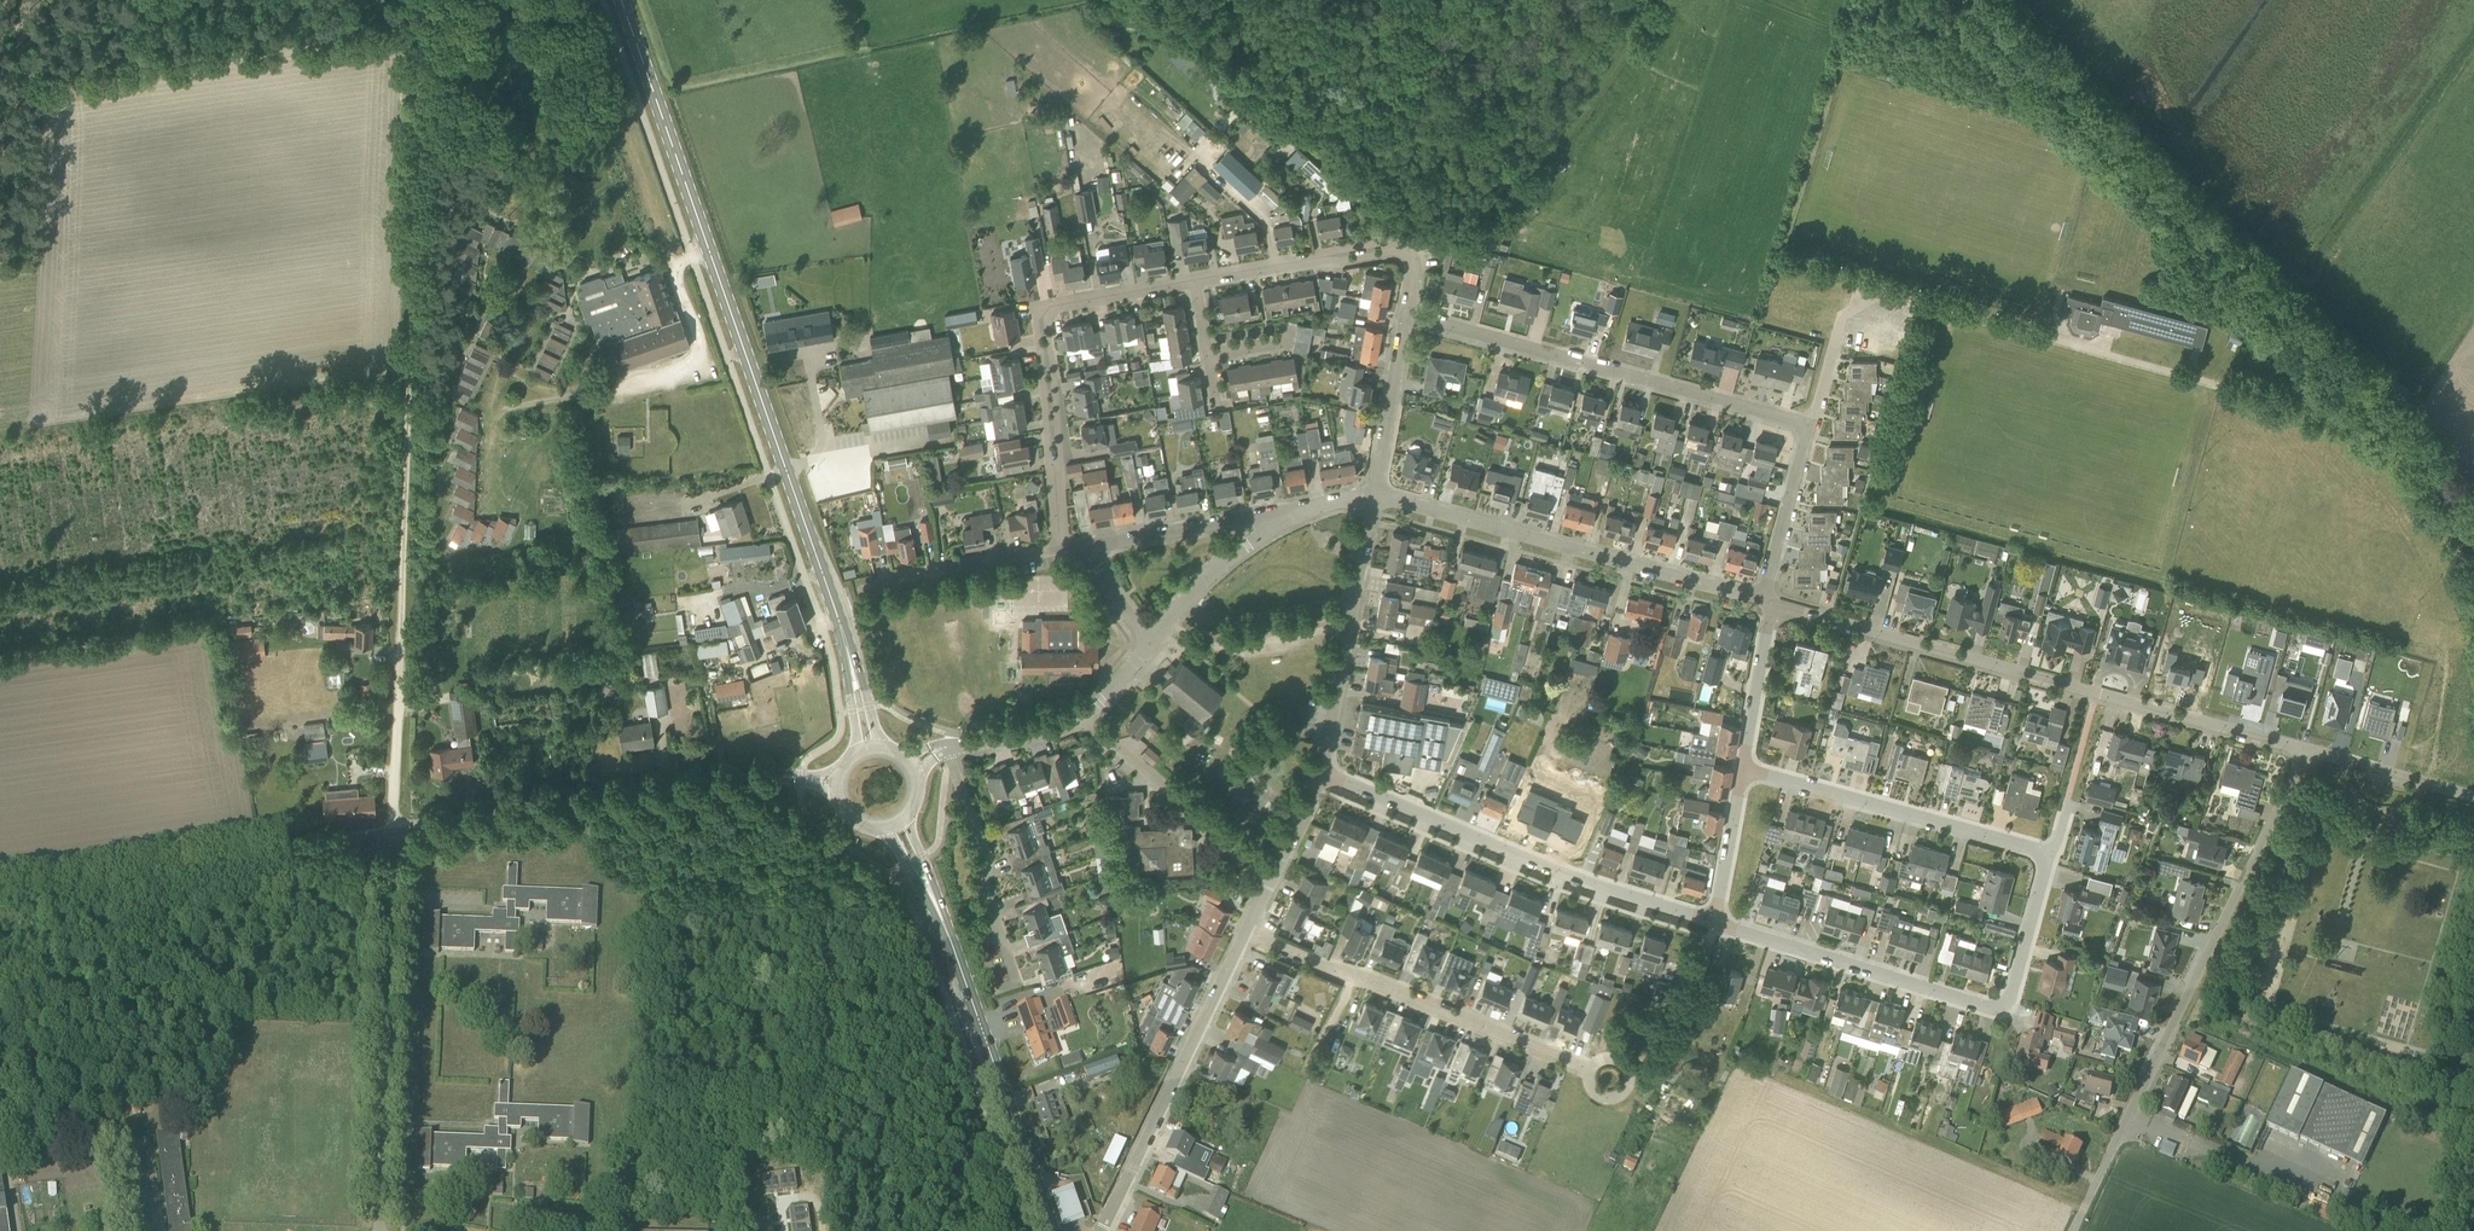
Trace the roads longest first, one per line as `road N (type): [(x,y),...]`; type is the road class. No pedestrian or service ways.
road 1 (track): [(428,0),(389,832)]
road 2 (residential): [(1713,922),(2002,1011),(2017,996),(2053,855),(1741,769)]
road 3 (primary): [(850,655),(622,0)]
road 4 (tertiary): [(2306,751),(1772,602)]
road 5 (unclassified): [(2074,1230),(2306,751)]
road 6 (residential): [(1713,922),(1554,870),(1322,771)]
road 7 (residential): [(1809,424),(1405,313)]
road 8 (tertiary): [(1760,598),(1373,496)]
road 9 (residential): [(380,1230),(389,832)]
road 10 (unclassified): [(0,896),(389,832)]
road 11 (unclassified): [(389,832),(774,776)]
road 12 (residential): [(1248,932),(1591,1073)]
road 13 (primary): [(1052,1230),(932,896)]
road 14 (residential): [(1103,1230),(1248,932)]
road 15 (residential): [(1322,771),(1373,496)]
road 16 (residential): [(1275,876),(1083,714)]
road 17 (residential): [(1017,985),(947,746)]
road 18 (residential): [(1089,545),(1265,514),(1280,522)]
road 19 (residential): [(878,584),(1064,550)]
road 20 (residential): [(1373,496),(1405,313)]
road 21 (residential): [(1760,598),(1809,424)]
road 22 (tertiary): [(1152,641),(1211,571),(1280,522)]
road 23 (tertiary): [(2473,796),(2306,751)]
road 24 (residential): [(1741,769),(1772,602)]
road 25 (residential): [(1044,307),(1036,323),(1056,470)]
road 26 (residential): [(1056,470),(1044,307)]
road 27 (track): [(2436,626),(2447,652),(2435,784)]
road 28 (residential): [(1713,922),(1741,769)]
road 29 (residential): [(1196,280),(1044,307)]
road 30 (tertiary): [(947,746),(1039,733),(1083,714)]
road 31 (residential): [(1321,257),(1196,280)]

